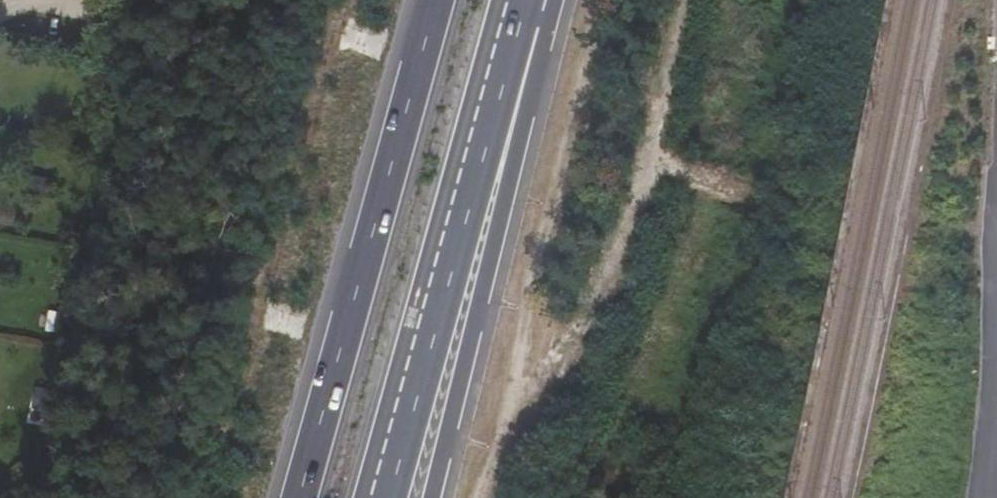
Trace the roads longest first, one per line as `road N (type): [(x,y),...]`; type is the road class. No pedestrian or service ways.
road 1 (motorway): [(437,0),(299,497)]
road 2 (motorway): [(381,497),(519,0)]
road 3 (track): [(487,497),(513,428),(553,180),(603,0)]
road 4 (motorway): [(433,497),(511,171),(520,0)]

